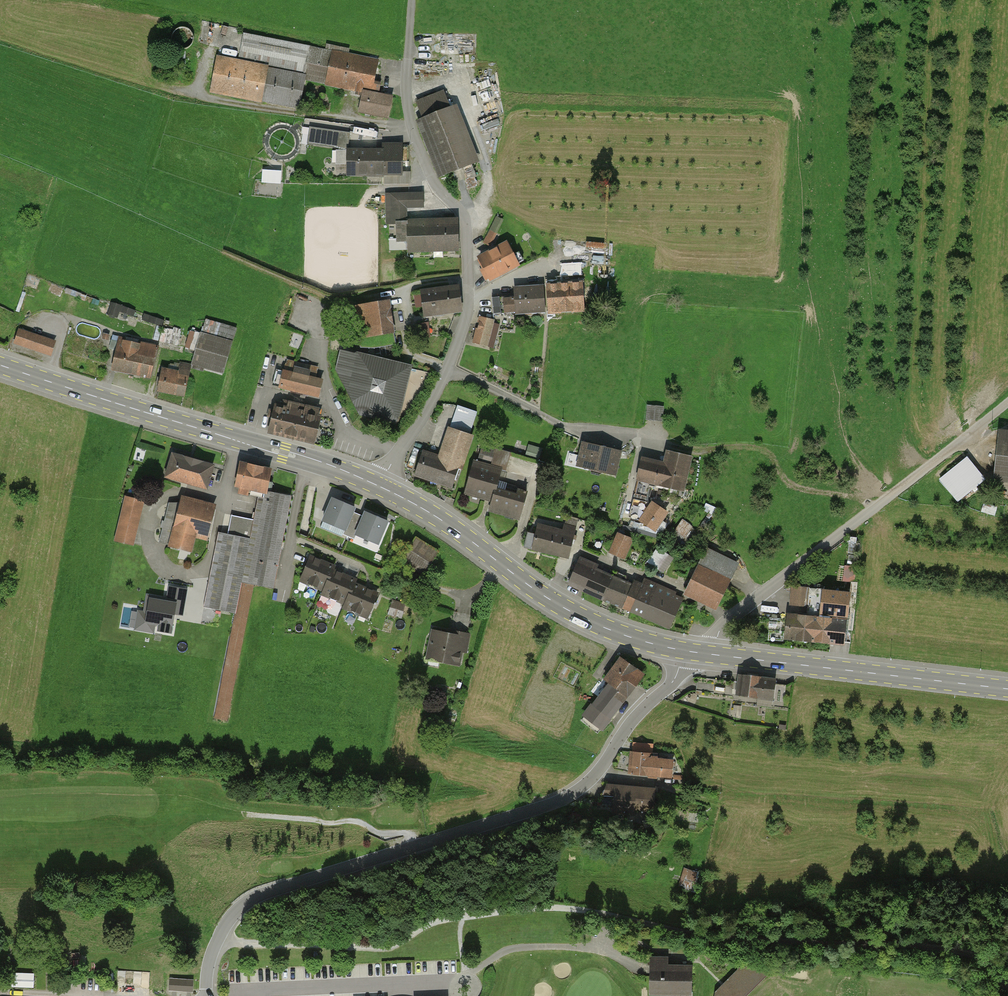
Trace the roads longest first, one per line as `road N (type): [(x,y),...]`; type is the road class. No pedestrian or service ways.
road 1 (track): [(1007,990),(995,966),(959,949),(695,936),(571,909),(447,919),(373,949),(218,940)]
road 2 (residential): [(682,650),(671,684),(567,798),(269,891),(240,908),(218,940)]
road 3 (primary): [(0,365),(381,486)]
road 4 (unclassified): [(715,655),(727,621),(1007,409)]
road 5 (primary): [(381,486),(573,614),(682,650)]
road 6 (residential): [(448,370),(467,317),(466,224),(419,147),(408,110),(407,59)]
road 7 (primary): [(715,655),(1007,689)]
road 8 (track): [(879,505),(798,490),(754,449),(678,449)]
road 9 (track): [(248,815),(357,822),(377,833),(409,834),(418,846)]
road 10 (residential): [(448,370),(381,486)]

